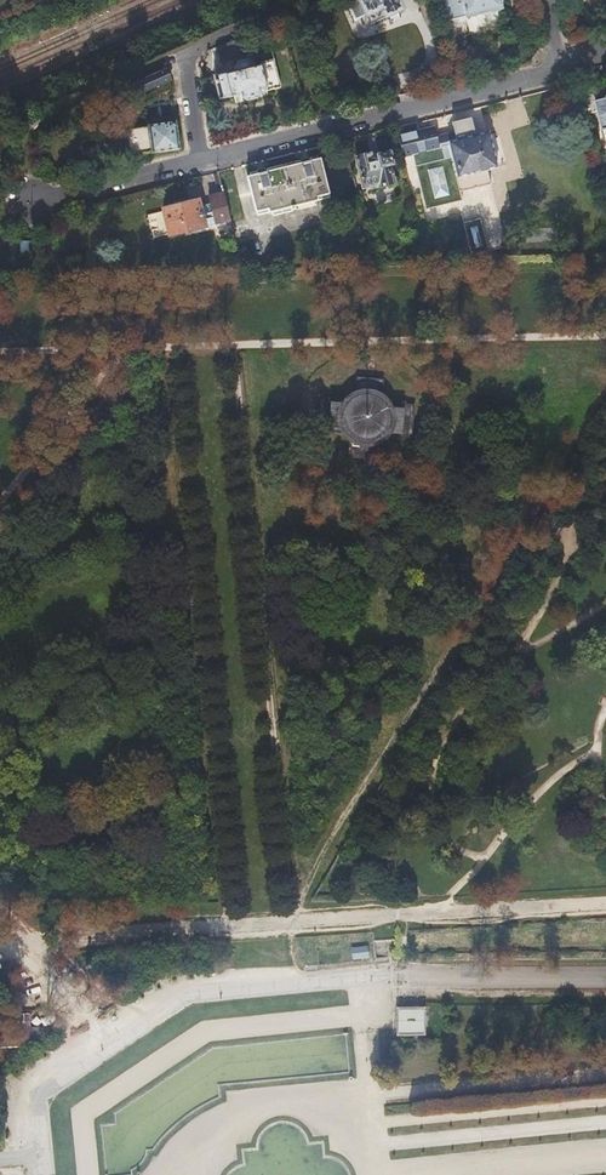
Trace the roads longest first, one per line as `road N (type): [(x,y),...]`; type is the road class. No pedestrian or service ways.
road 1 (track): [(605,389),(288,923)]
road 2 (motorway): [(0,585),(605,645)]
road 3 (motorway): [(605,454),(0,400)]
road 4 (track): [(605,335),(0,354)]
road 5 (track): [(224,927),(166,348)]
road 6 (track): [(231,346),(288,923)]
road 7 (track): [(438,915),(0,940)]
road 8 (residential): [(195,163),(35,205),(25,185),(34,132),(55,111),(182,54)]
road 9 (unclassified): [(45,1154),(40,1094),(193,994),(359,978)]
road 10 (residential): [(551,71),(195,163)]
road 11 (unclassified): [(605,976),(359,978)]
road 12 (track): [(0,520),(151,349)]
road 13 (track): [(605,905),(438,915)]
road 14 (track): [(114,1044),(0,943)]
road 15 (residential): [(182,54),(300,0)]

